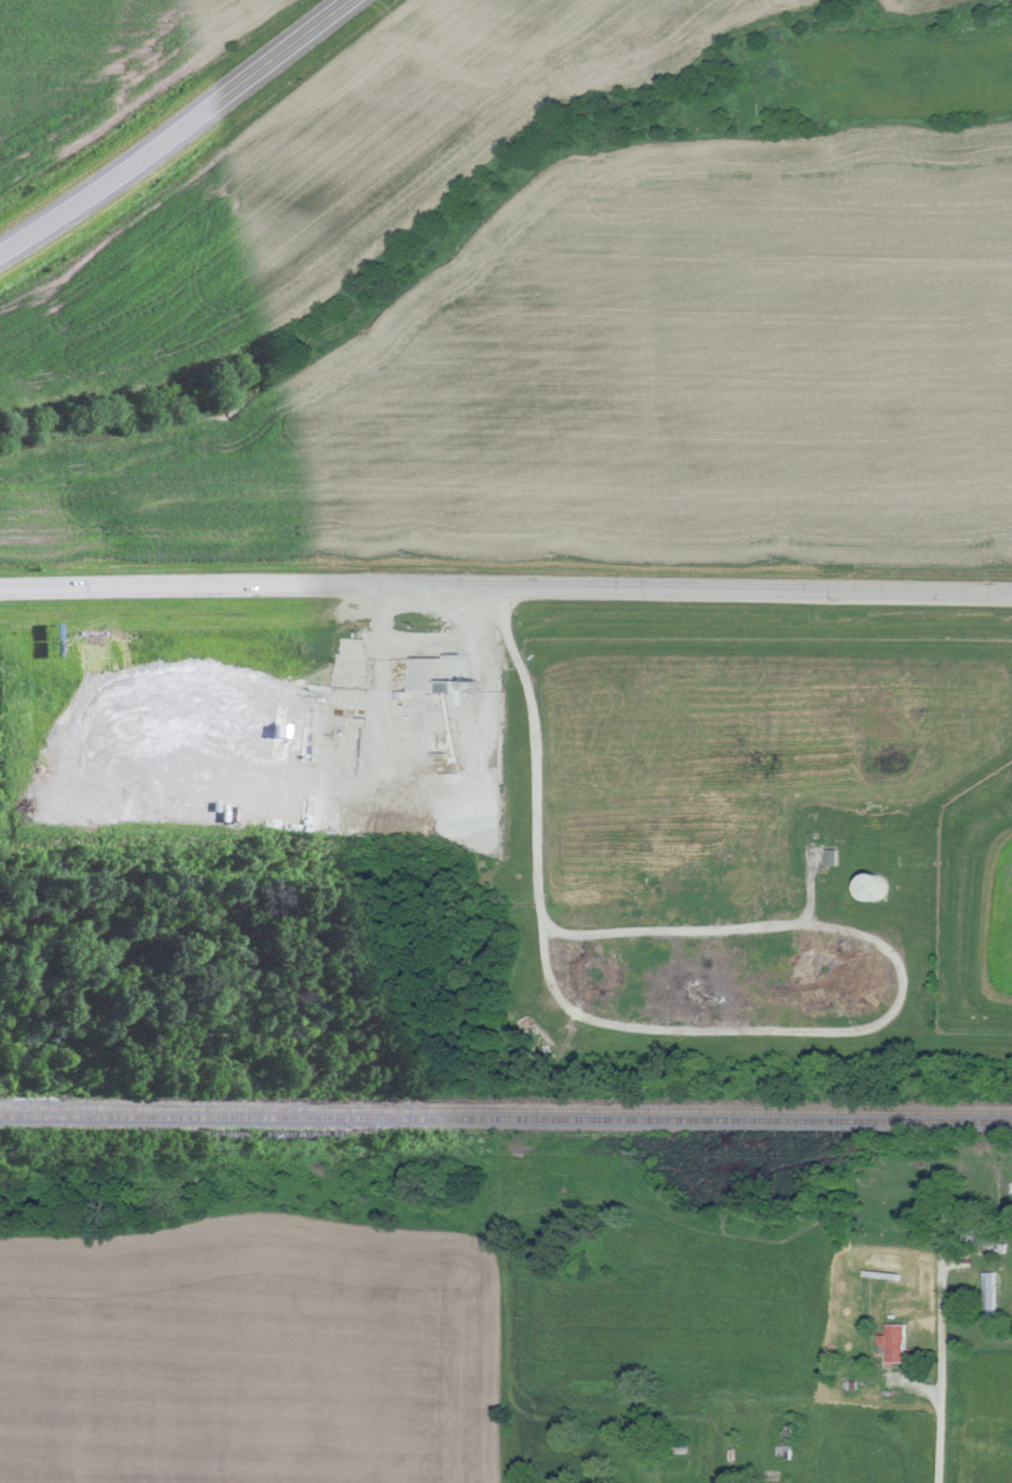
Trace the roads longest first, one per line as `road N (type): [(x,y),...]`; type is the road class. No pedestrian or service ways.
road 1 (secondary): [(0,587),(1011,596)]
road 2 (primary): [(0,249),(133,164),(348,0)]
road 3 (residential): [(939,1482),(943,1257)]

